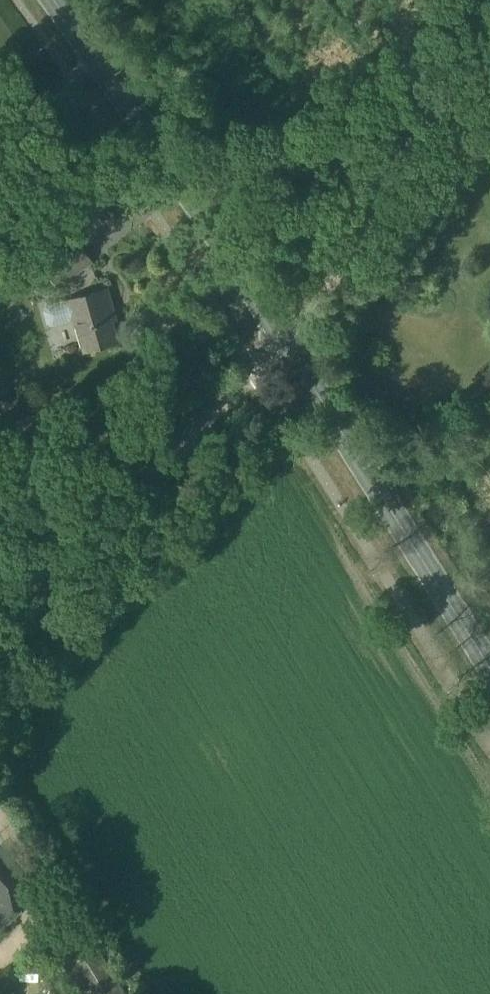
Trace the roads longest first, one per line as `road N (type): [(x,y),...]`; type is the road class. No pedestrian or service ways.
road 1 (secondary): [(279,341),(50,0)]
road 2 (unclassified): [(0,641),(279,341)]
road 3 (secondary): [(489,670),(279,341)]
road 4 (track): [(279,341),(489,52)]

